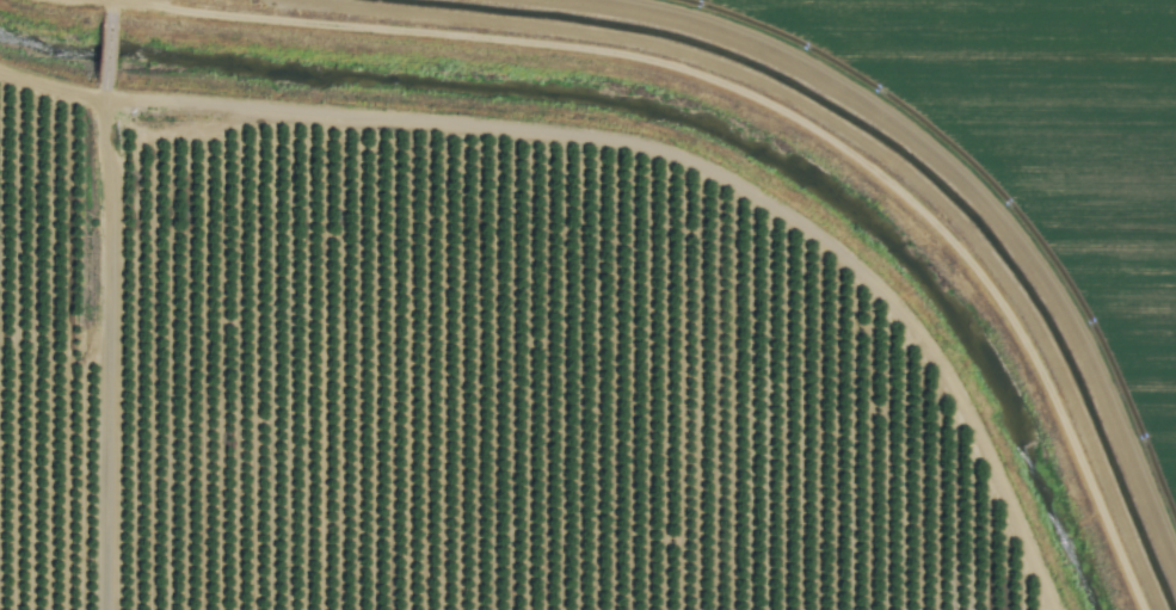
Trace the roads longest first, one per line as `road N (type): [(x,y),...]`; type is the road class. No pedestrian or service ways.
road 1 (track): [(68,0),(654,62),(778,110),(863,161),(919,209),(1018,329),(1144,609)]
road 2 (residential): [(1053,609),(952,378),(913,319),(845,249),(734,177),(635,143),(461,123),(122,103),(0,72)]
road 3 (residential): [(112,6),(99,121),(98,609)]

